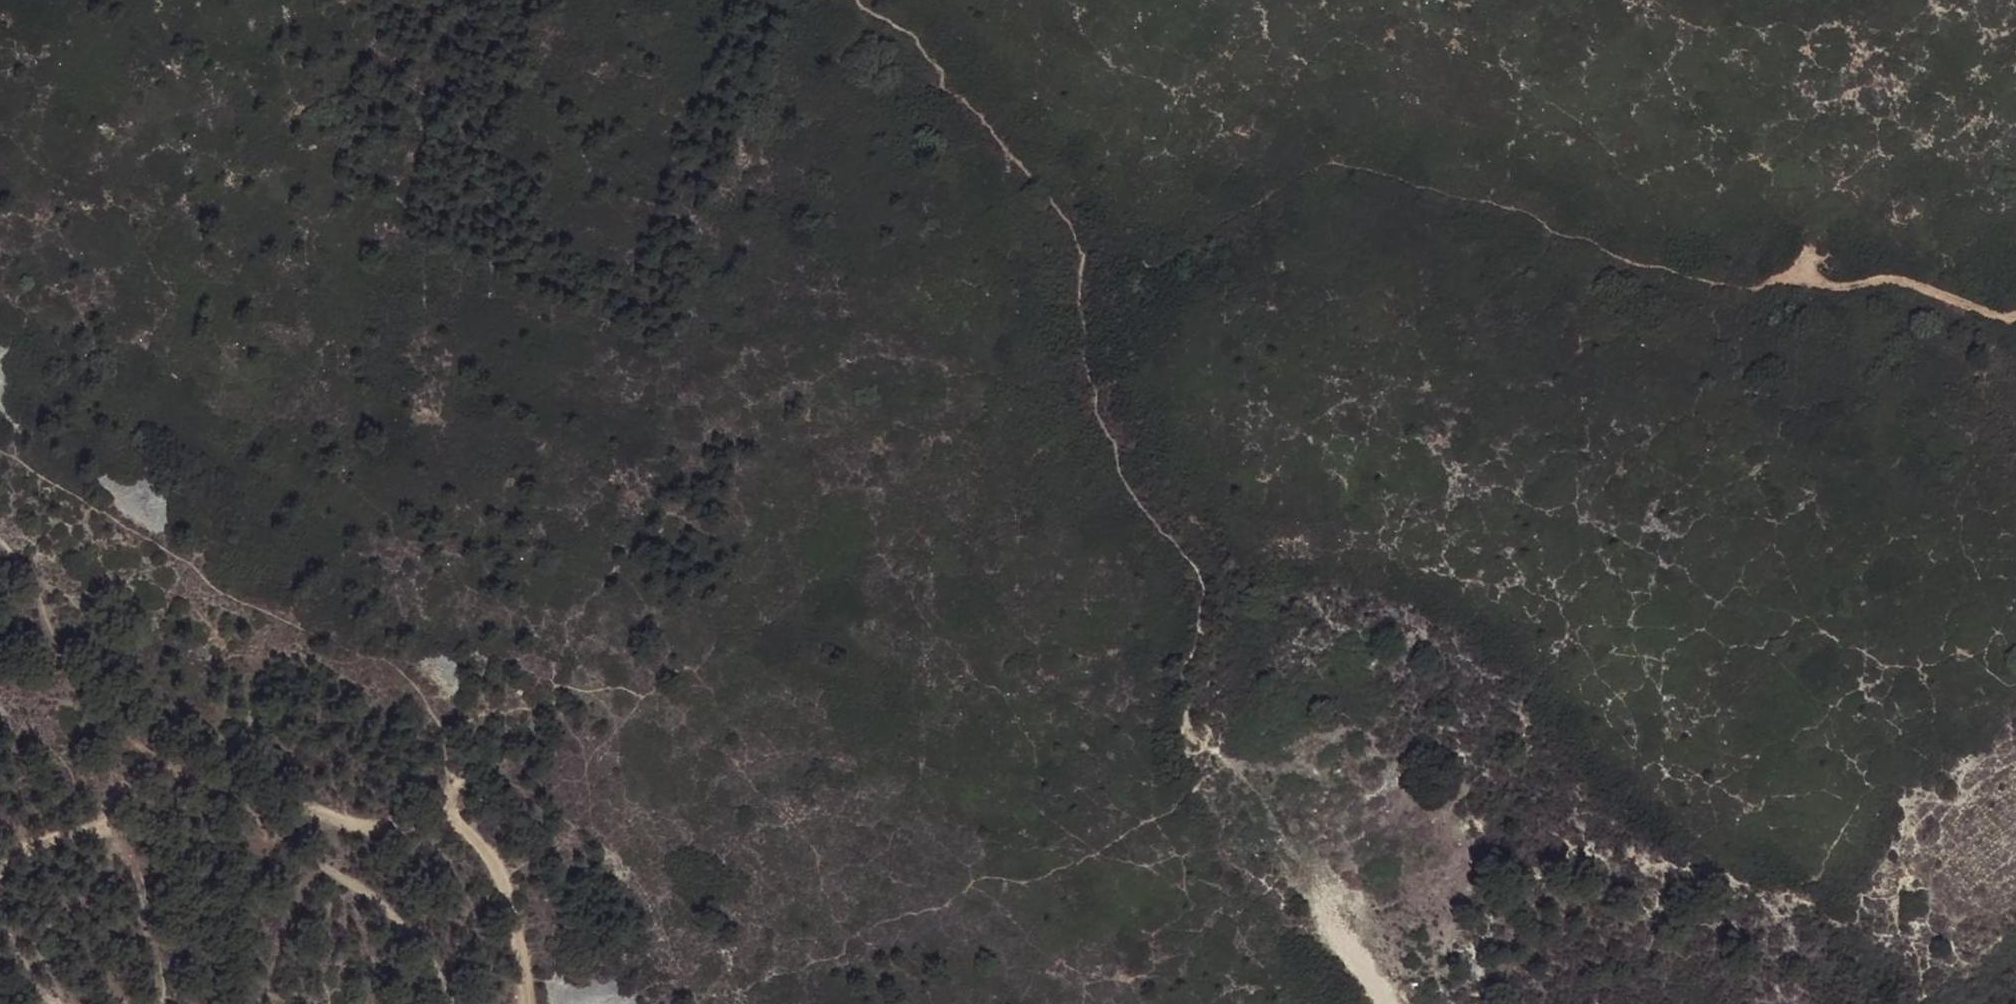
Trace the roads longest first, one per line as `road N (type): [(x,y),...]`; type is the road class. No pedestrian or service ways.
road 1 (track): [(0,865),(96,825),(166,808),(471,830),(509,880),(529,1003)]
road 2 (track): [(1862,278),(1894,275),(1978,307),(2015,311)]
road 3 (track): [(1390,1003),(1304,875)]

